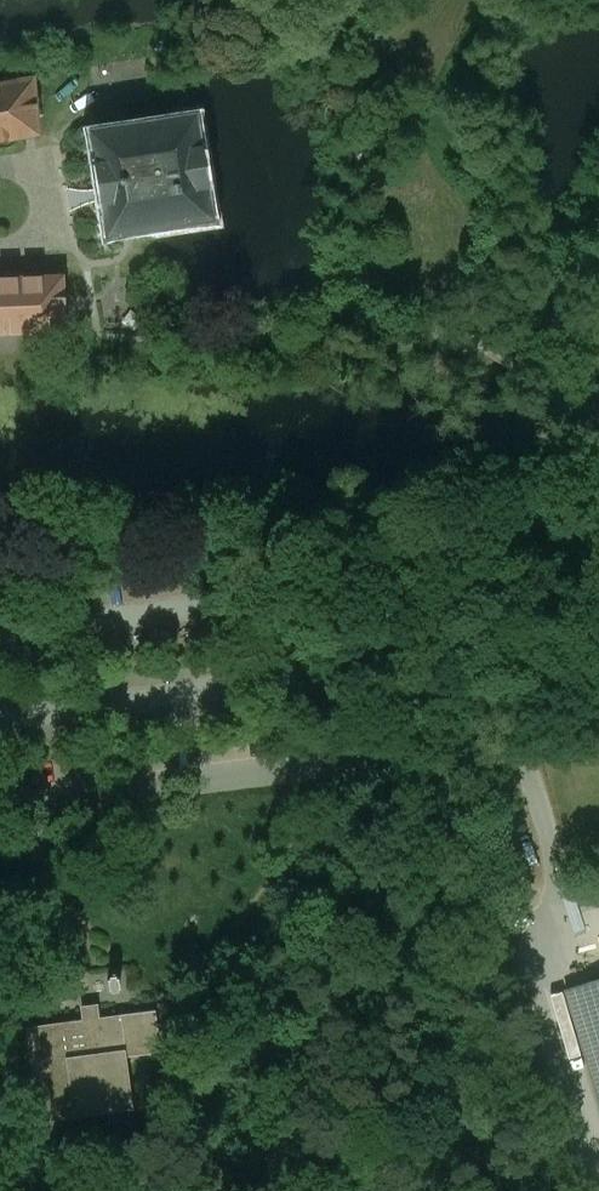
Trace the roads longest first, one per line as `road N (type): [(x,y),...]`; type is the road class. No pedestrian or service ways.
road 1 (unclassified): [(0,806),(494,745),(511,751),(533,780),(570,900),(541,980),(598,1168)]

